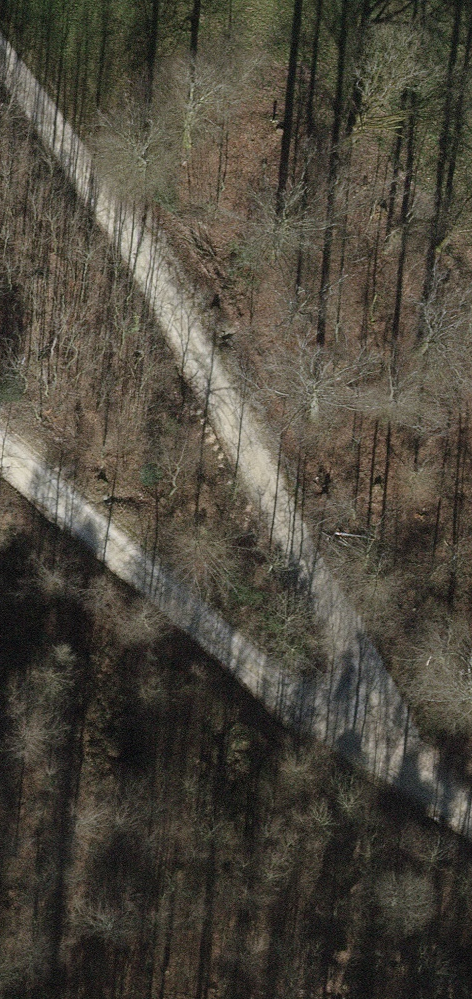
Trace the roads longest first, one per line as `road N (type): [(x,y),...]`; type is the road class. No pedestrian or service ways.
road 1 (track): [(0,30),(105,177),(346,683),(344,728)]
road 2 (track): [(344,728),(229,616),(0,444)]
road 3 (track): [(471,809),(344,728)]

